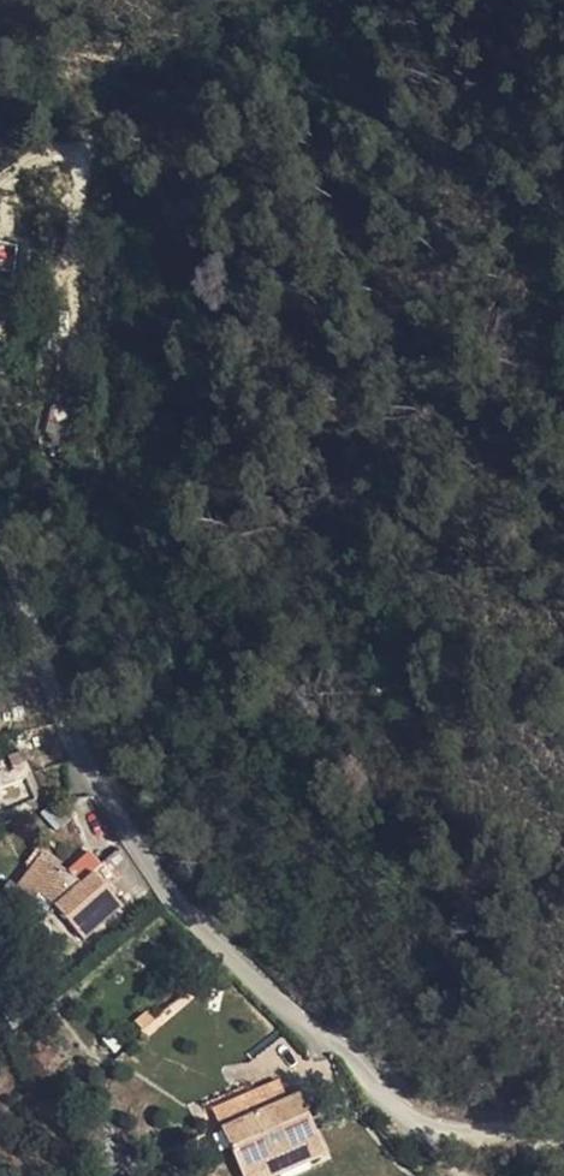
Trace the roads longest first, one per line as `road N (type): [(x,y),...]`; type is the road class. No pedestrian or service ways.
road 1 (residential): [(338,1043),(252,974),(116,822),(0,525)]
road 2 (track): [(563,1114),(507,1128),(439,1125),(403,1111),(338,1043)]

